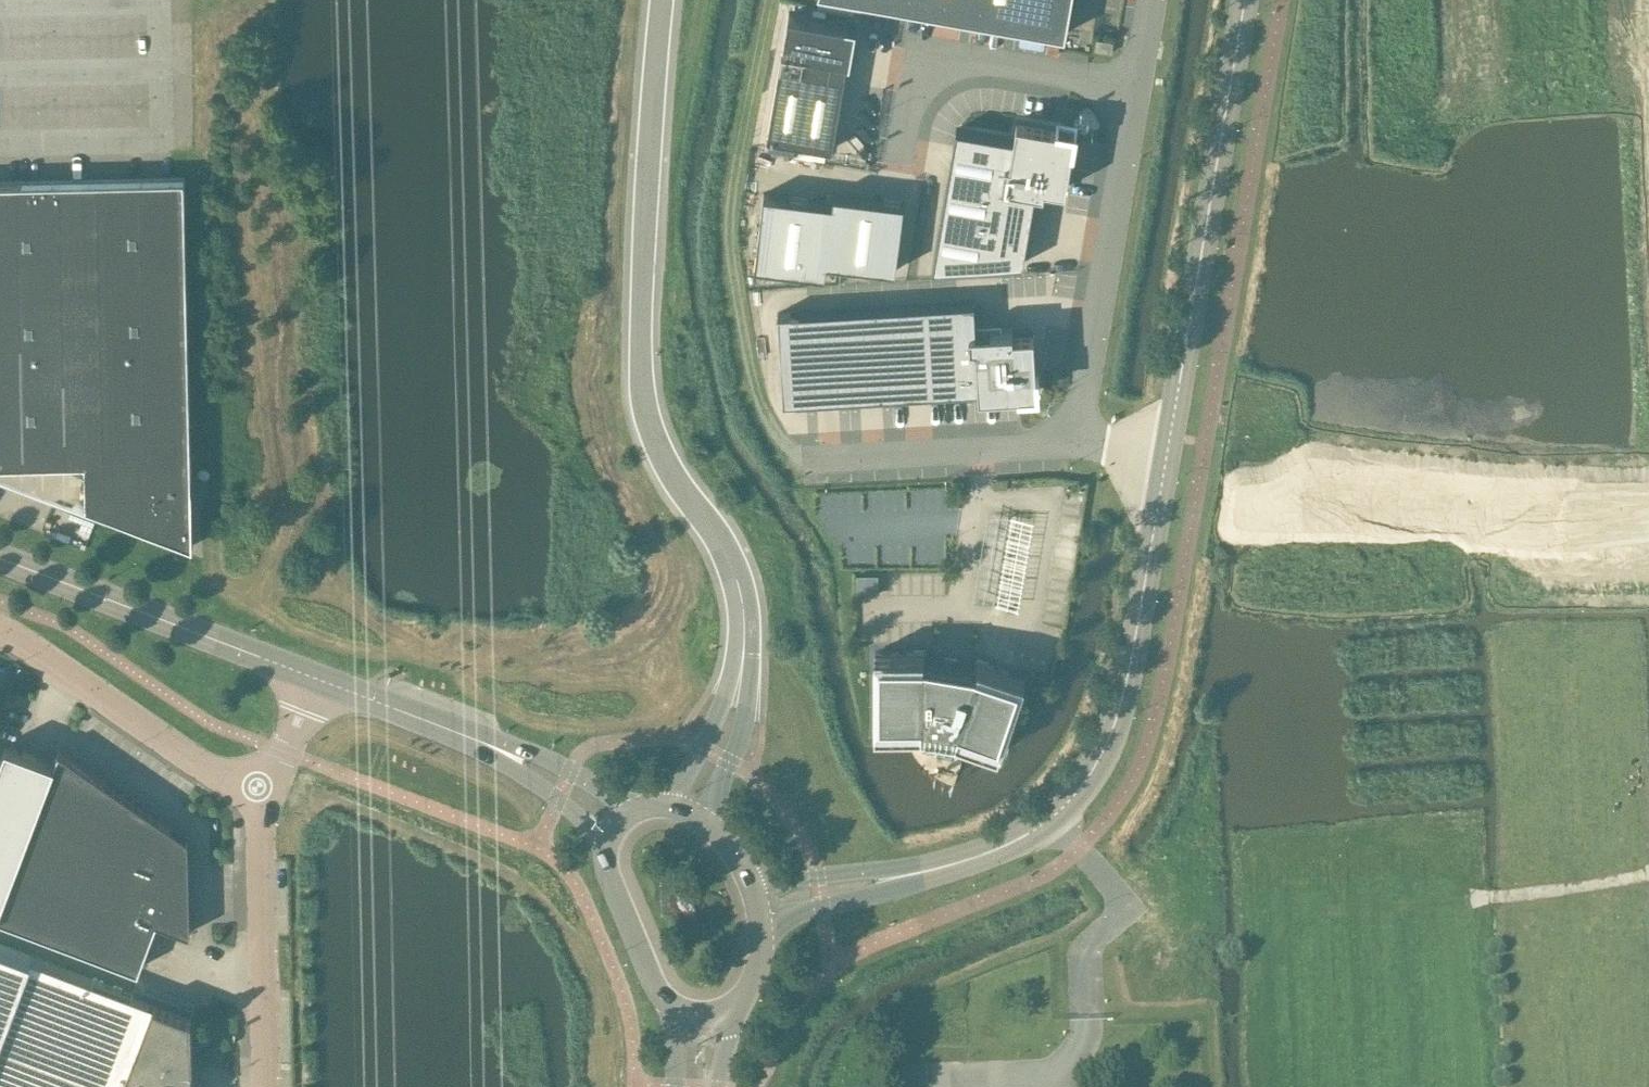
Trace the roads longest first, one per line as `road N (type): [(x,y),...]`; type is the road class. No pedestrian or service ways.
road 1 (unclassified): [(743,654),(743,598),(726,547),(667,467),(645,409),(642,187),(660,0)]
road 2 (unclassified): [(923,872),(989,852),(1043,824),(1083,786),(1136,642),(1167,452)]
road 3 (unclassified): [(1167,452),(1245,0)]
road 4 (unclassified): [(1075,444),(1150,0)]
road 5 (secondary): [(618,826),(494,747),(313,677)]
road 6 (secondary): [(313,677),(0,558)]
road 7 (unclassified): [(0,630),(211,776),(258,785)]
road 8 (unclassified): [(265,1086),(258,785)]
road 9 (unclassified): [(1075,444),(807,458)]
road 10 (secondary): [(618,826),(606,864),(655,987),(671,1007),(706,1020)]
road 11 (unclassified): [(705,821),(747,707),(743,654)]
road 12 (unclassified): [(923,872),(751,883)]
road 13 (unclassified): [(762,920),(878,893),(923,872)]
road 14 (unclassified): [(743,654),(667,804)]
road 15 (secondary): [(706,1020),(729,1016),(747,996),(762,920)]
road 16 (unclassified): [(258,785),(285,751),(313,677)]

